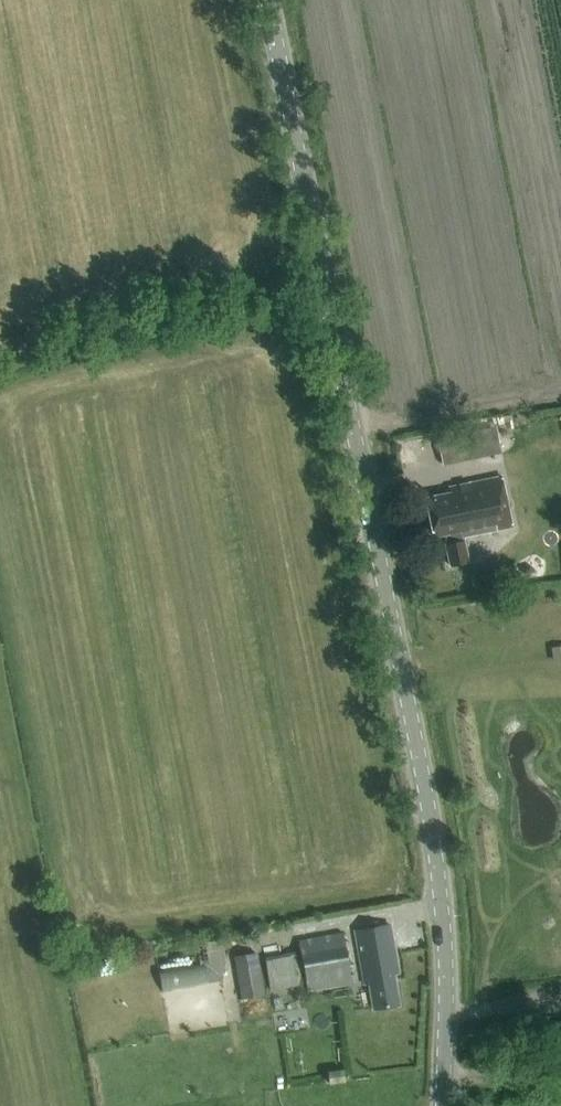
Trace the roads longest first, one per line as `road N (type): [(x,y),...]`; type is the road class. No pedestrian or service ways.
road 1 (tertiary): [(443,1105),(444,924),(430,810),(267,0)]
road 2 (track): [(324,285),(0,351)]

